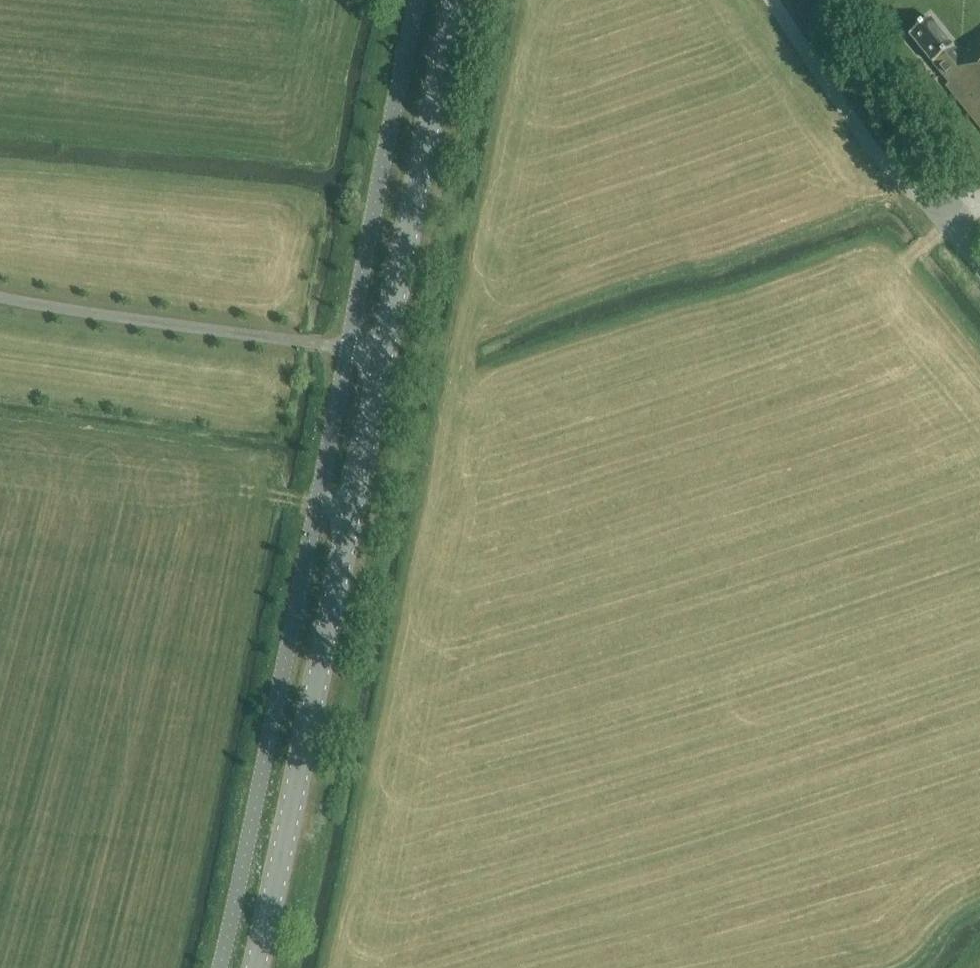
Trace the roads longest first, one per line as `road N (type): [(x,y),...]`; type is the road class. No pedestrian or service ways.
road 1 (secondary): [(256,967),(456,0)]
road 2 (unclassified): [(979,268),(870,144),(771,0)]

